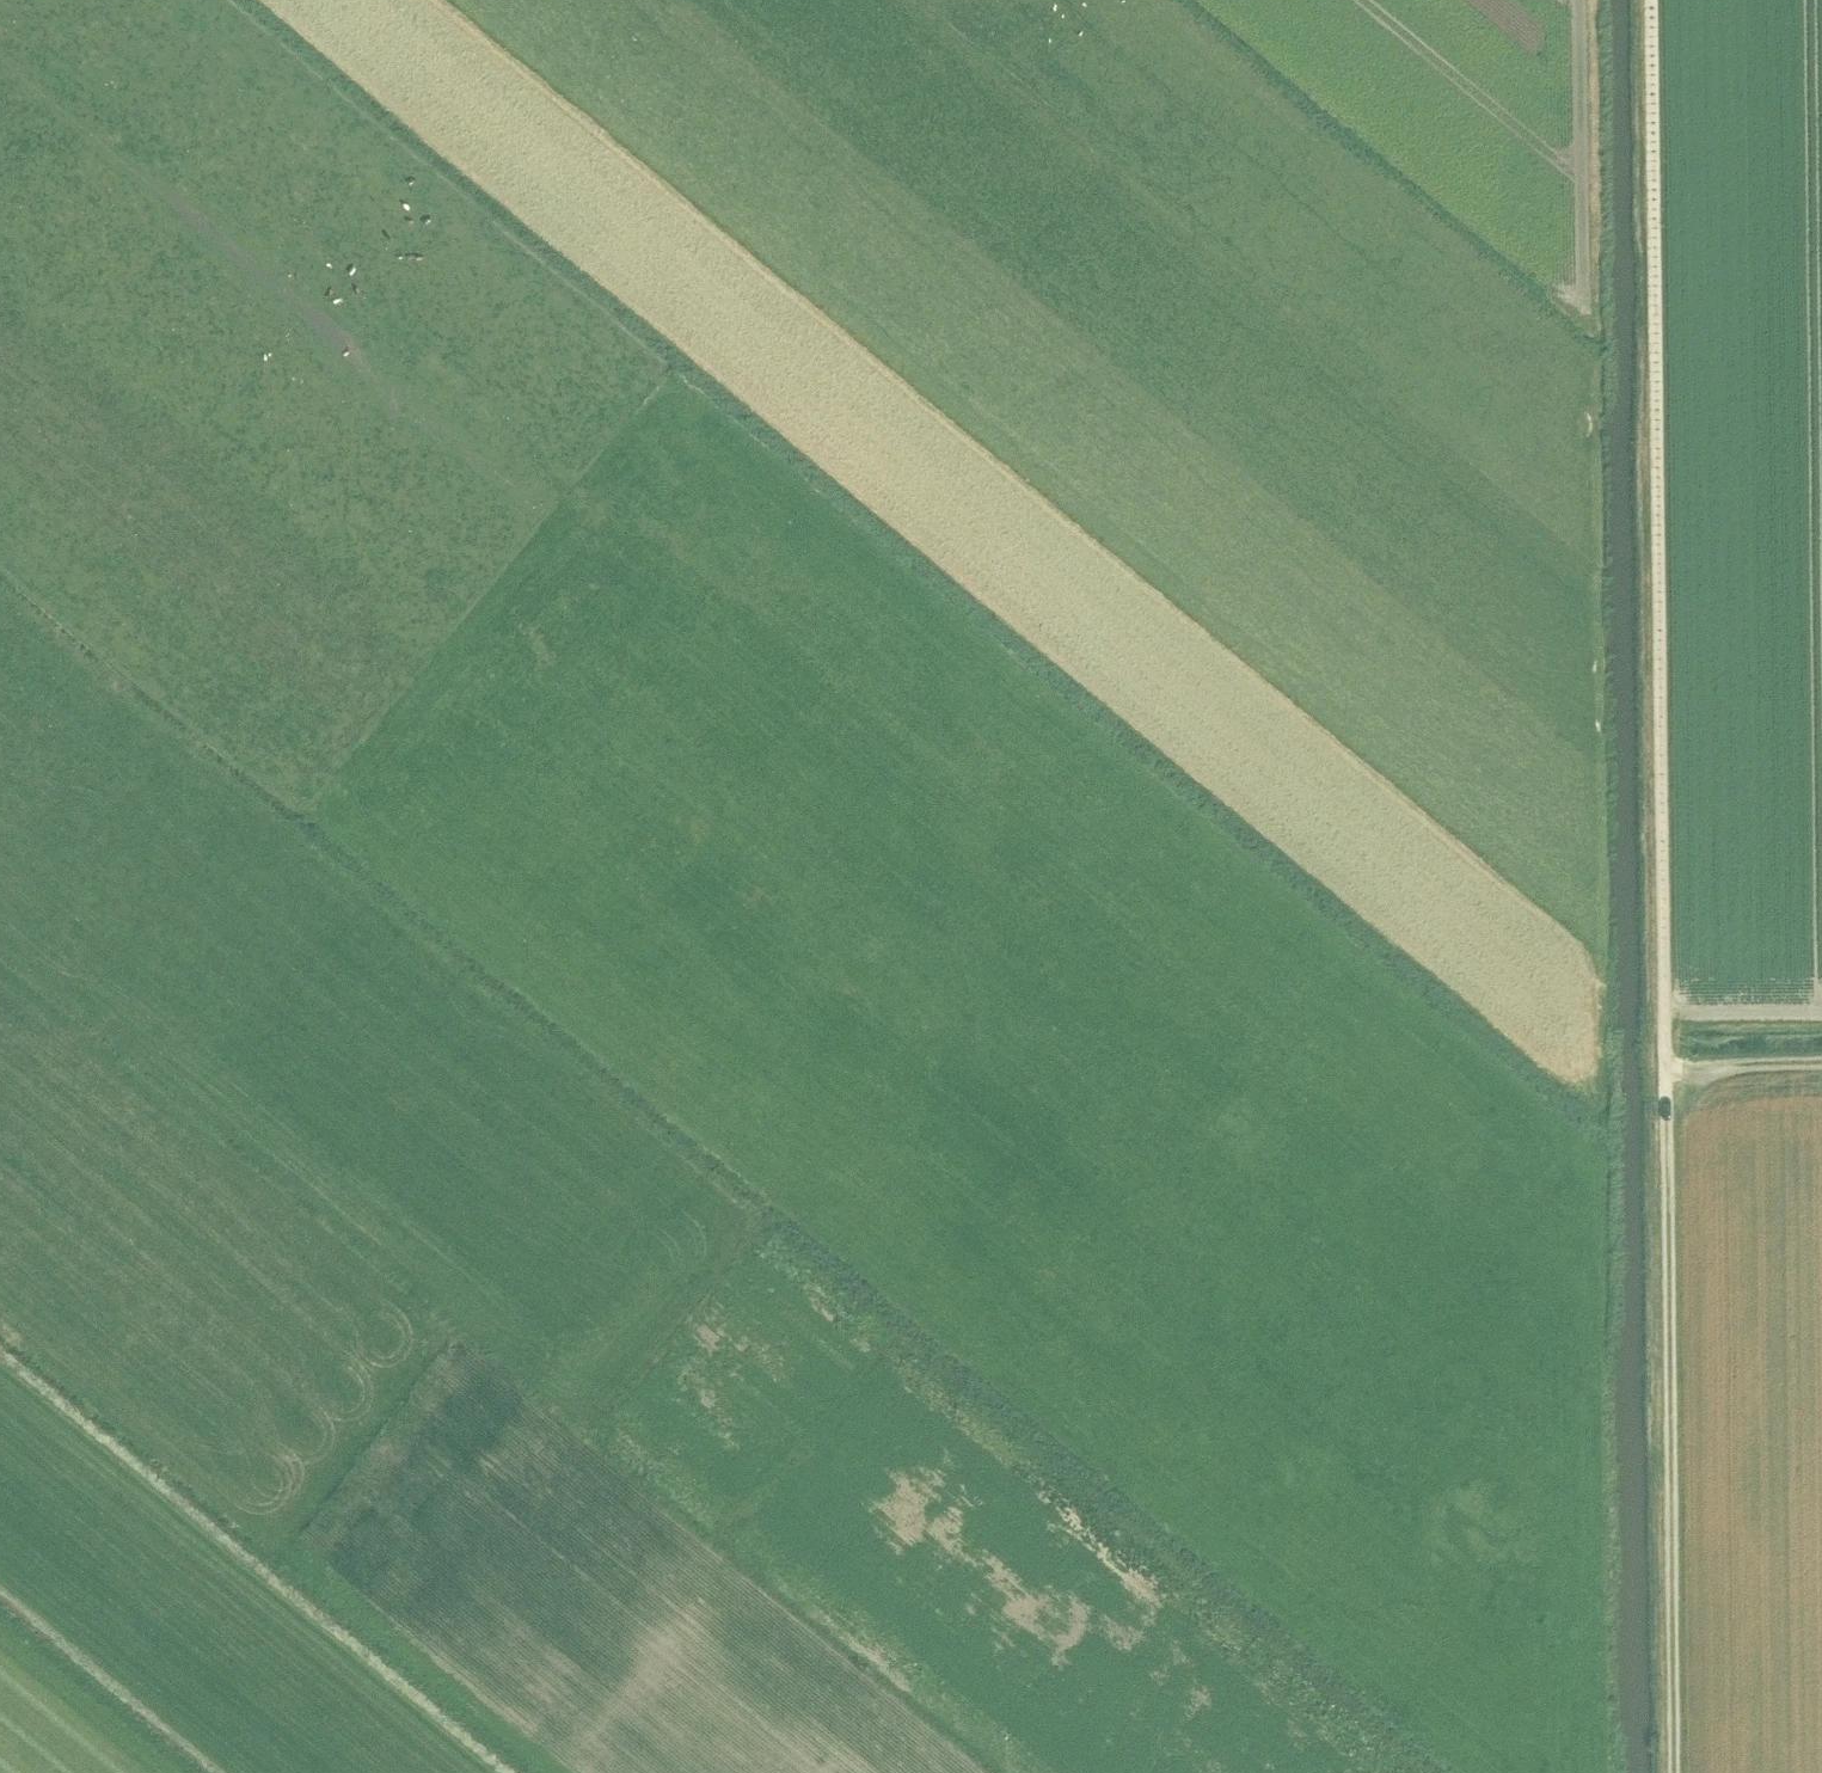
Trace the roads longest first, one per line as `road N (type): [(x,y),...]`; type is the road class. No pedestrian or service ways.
road 1 (track): [(1651,0),(1666,1065),(1821,1062)]
road 2 (track): [(1666,1065),(1676,1772)]

